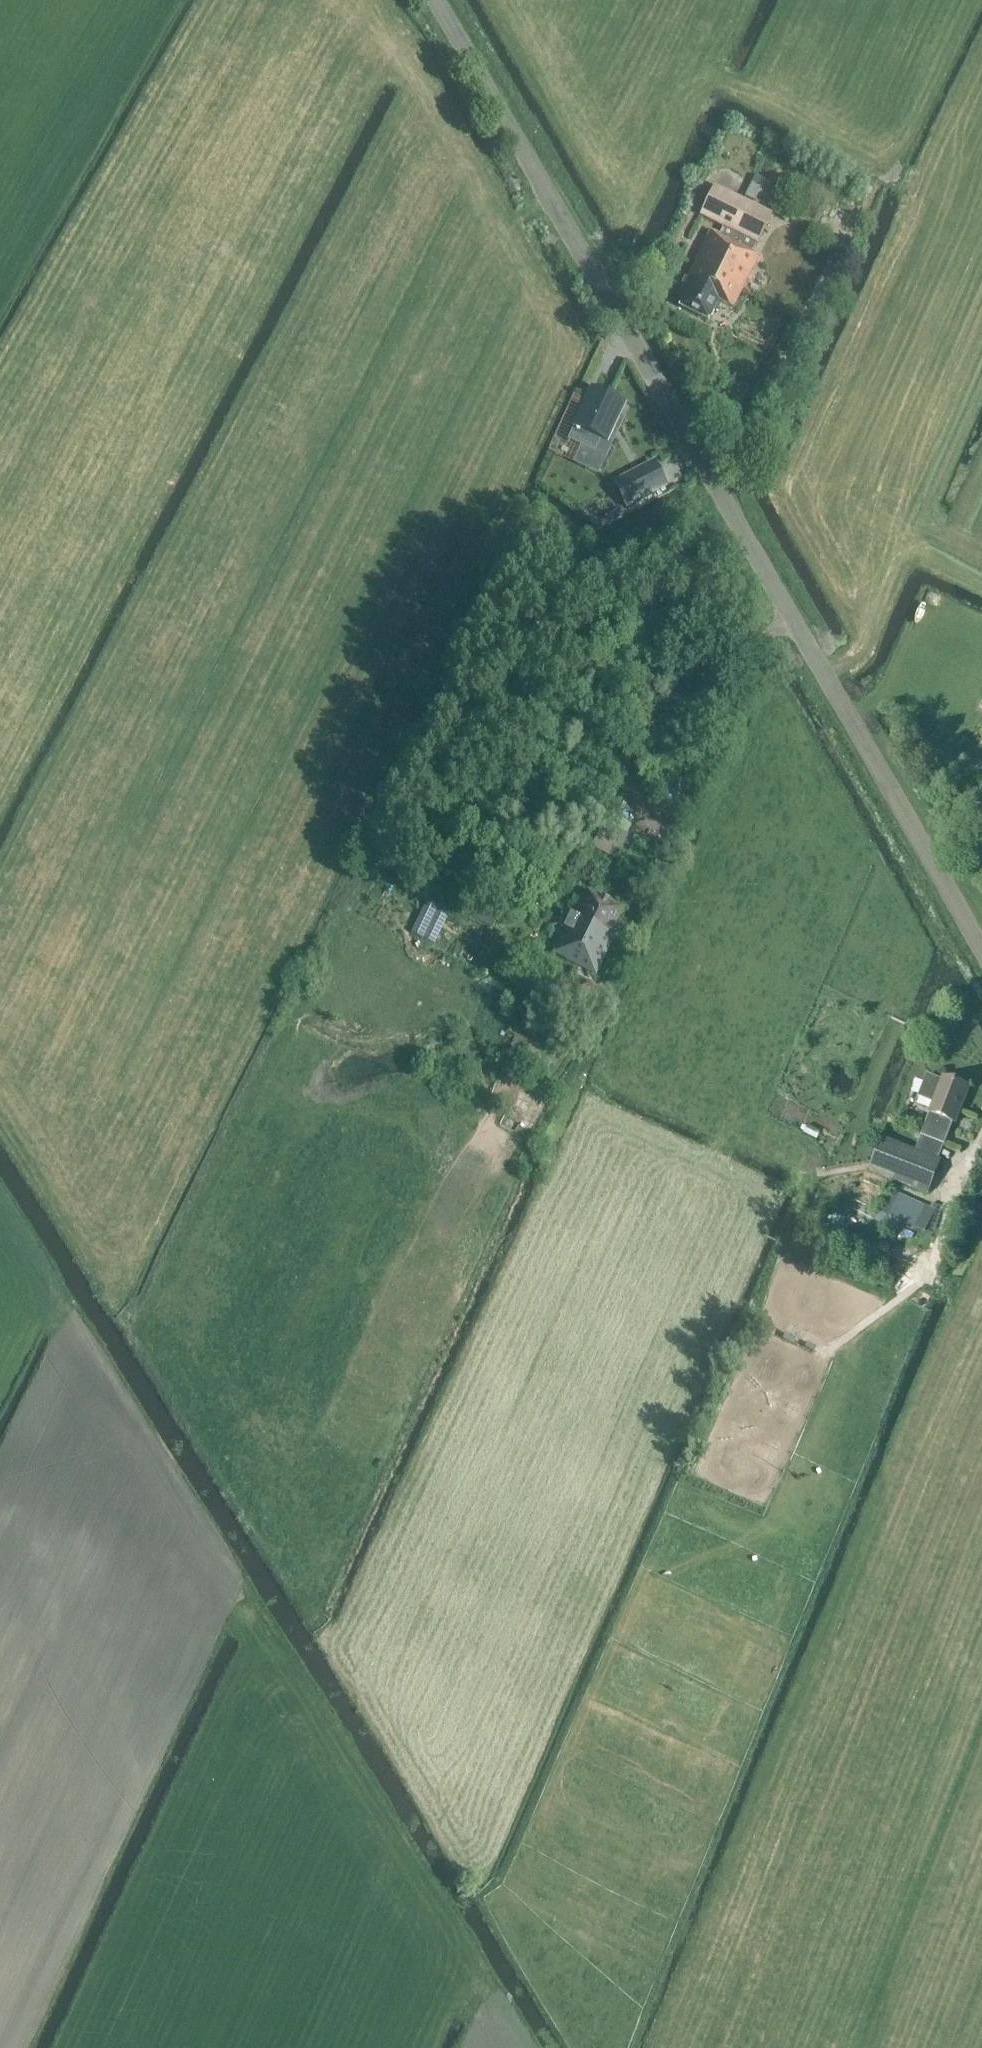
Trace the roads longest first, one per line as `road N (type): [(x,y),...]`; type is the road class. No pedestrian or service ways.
road 1 (unclassified): [(981,951),(429,0)]

